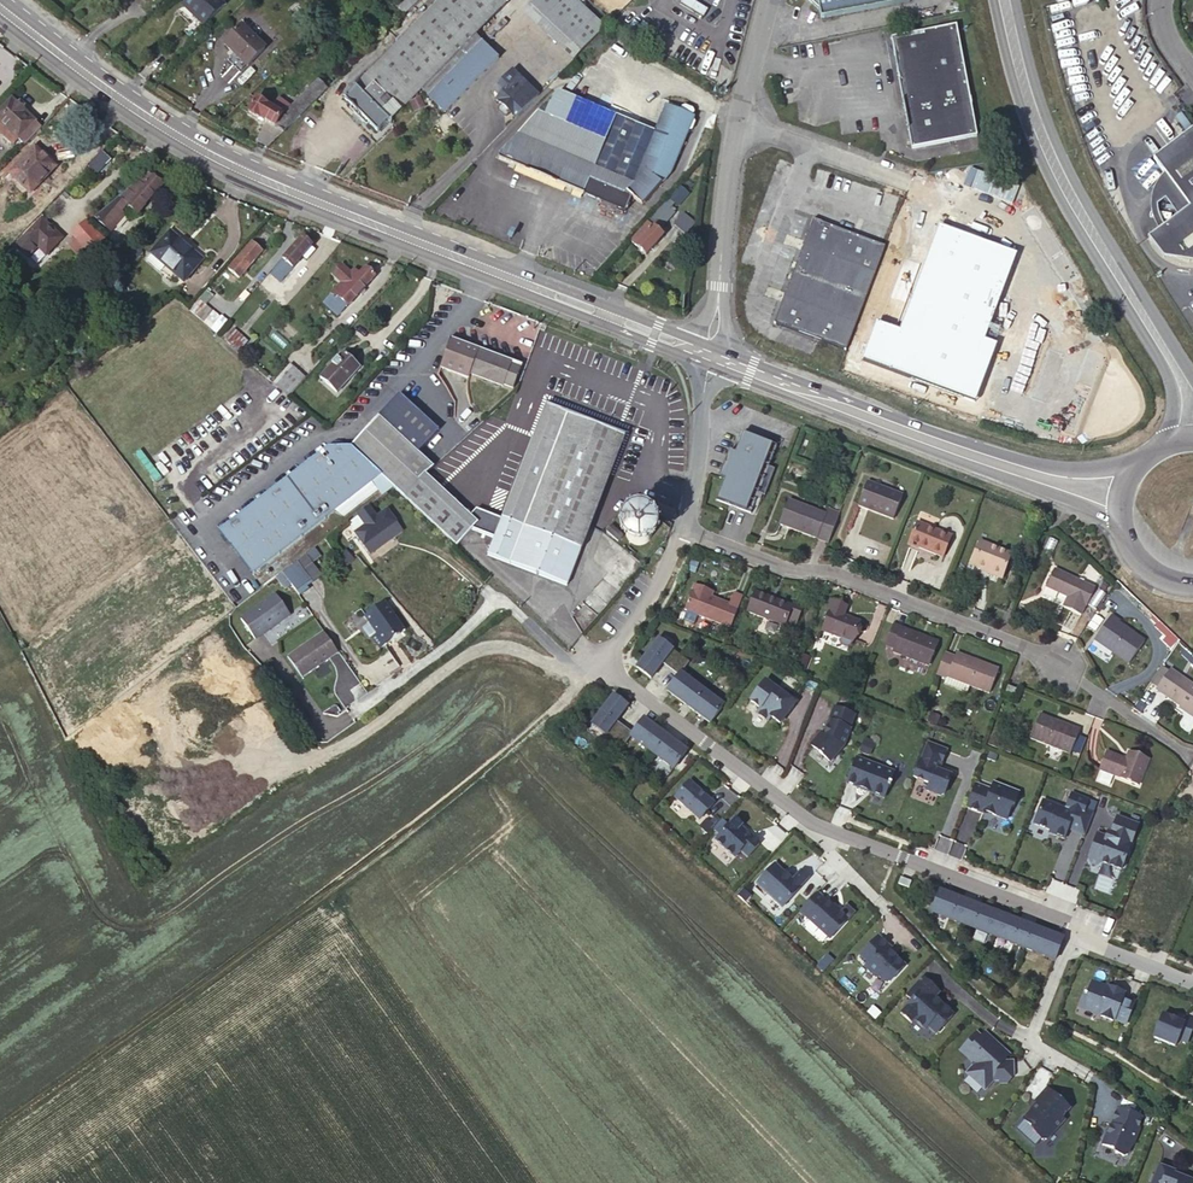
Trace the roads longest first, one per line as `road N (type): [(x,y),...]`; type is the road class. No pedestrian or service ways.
road 1 (primary): [(706,352),(243,173),(139,112),(0,8)]
road 2 (track): [(598,664),(418,823),(0,1118)]
road 3 (residential): [(680,531),(789,571),(826,572),(1028,651),(1188,755)]
road 4 (residential): [(598,664),(807,822),(1074,922)]
road 5 (residential): [(598,664),(574,669),(507,644),(475,650),(307,764),(238,767)]
road 6 (primary): [(1136,468),(1039,464),(776,380)]
road 7 (primary): [(776,380),(795,399),(1121,509)]
road 8 (residential): [(765,0),(734,120),(718,310),(706,352)]
road 9 (secondary): [(1009,0),(1020,52),(1066,177),(1144,308)]
road 10 (residential): [(709,353),(680,531)]
road 11 (residential): [(1074,922),(1030,1044),(1068,1064)]
road 12 (residential): [(680,531),(661,576),(598,664)]
road 13 (secondary): [(1144,308),(1178,394),(1171,444)]
road 14 (residential): [(1074,922),(1102,946),(1192,982)]

